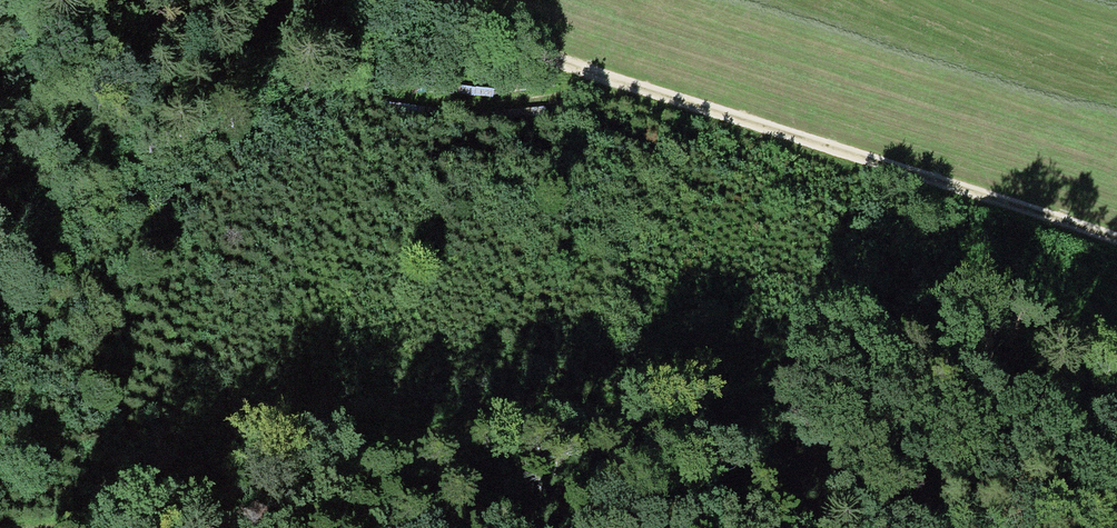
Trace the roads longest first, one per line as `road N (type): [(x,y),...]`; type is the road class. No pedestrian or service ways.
road 1 (track): [(26,527),(108,523),(449,429),(1008,329),(1116,325)]
road 2 (track): [(450,0),(524,52),(1116,242)]
road 3 (track): [(390,100),(553,100),(611,81)]

